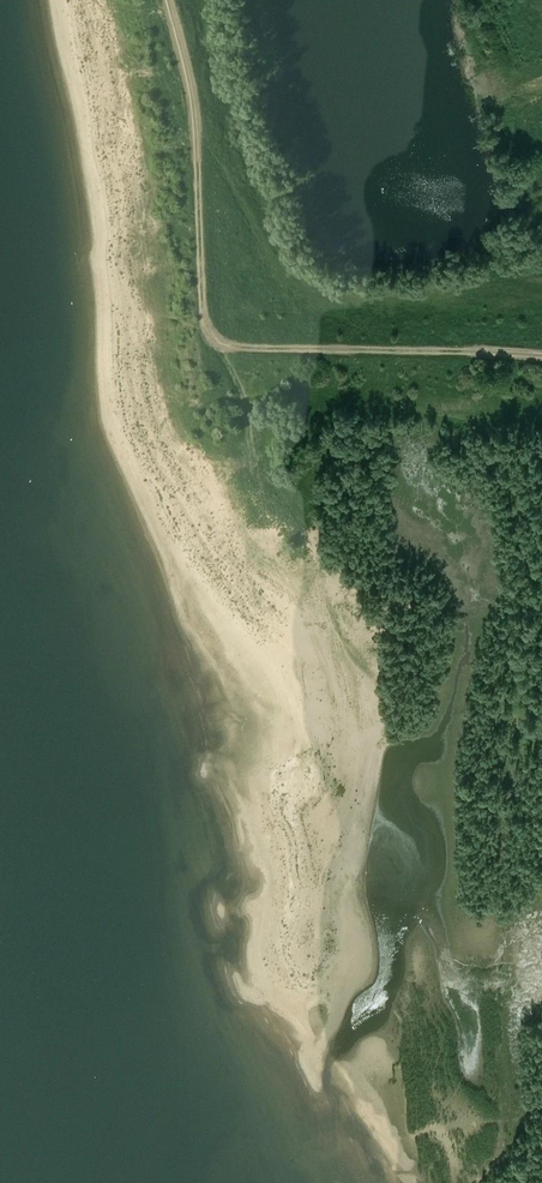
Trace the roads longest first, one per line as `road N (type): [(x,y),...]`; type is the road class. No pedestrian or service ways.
road 1 (track): [(170,0),(194,91),(206,320),(230,349),(541,364)]

